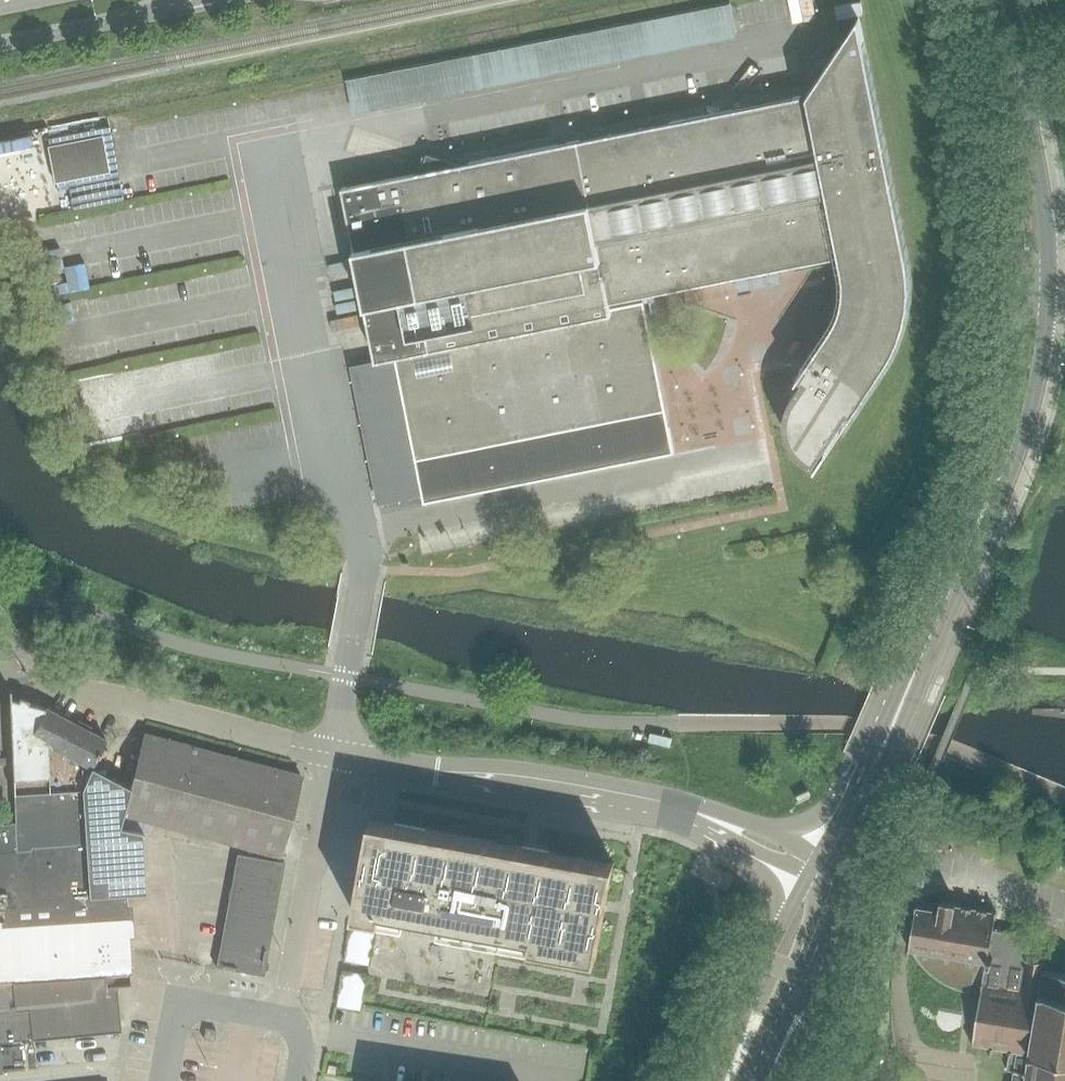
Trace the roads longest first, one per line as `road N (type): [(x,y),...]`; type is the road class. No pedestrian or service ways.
road 1 (secondary): [(840,884),(1010,474),(1041,363),(1046,229),(1001,0)]
road 2 (secondary): [(979,0),(1017,222),(993,435),(972,515),(819,857)]
road 3 (residential): [(333,754),(58,683),(12,629)]
road 4 (unclassified): [(297,1080),(299,1038),(282,1018),(333,754)]
road 5 (unclassified): [(647,806),(333,754)]
road 6 (secondary): [(0,44),(222,0)]
road 7 (secondary): [(758,1080),(840,884)]
road 8 (secondary): [(802,886),(717,1080)]
road 9 (unclassified): [(819,857),(698,804),(647,806)]
road 10 (unclassified): [(647,806),(802,886)]

